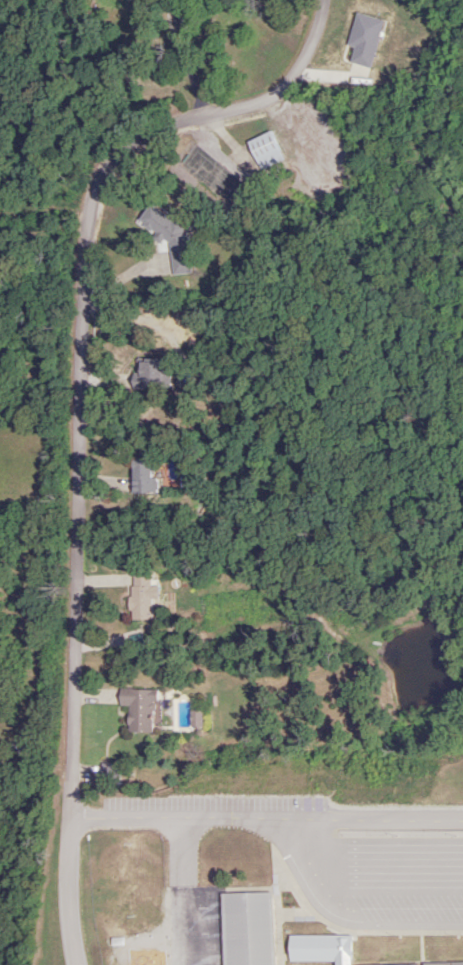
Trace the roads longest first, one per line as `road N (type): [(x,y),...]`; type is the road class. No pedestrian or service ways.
road 1 (residential): [(85,964),(69,822),(87,394)]
road 2 (residential): [(325,0),(308,60),(287,87),(147,146),(113,172),(96,198),(87,244),(87,394)]

